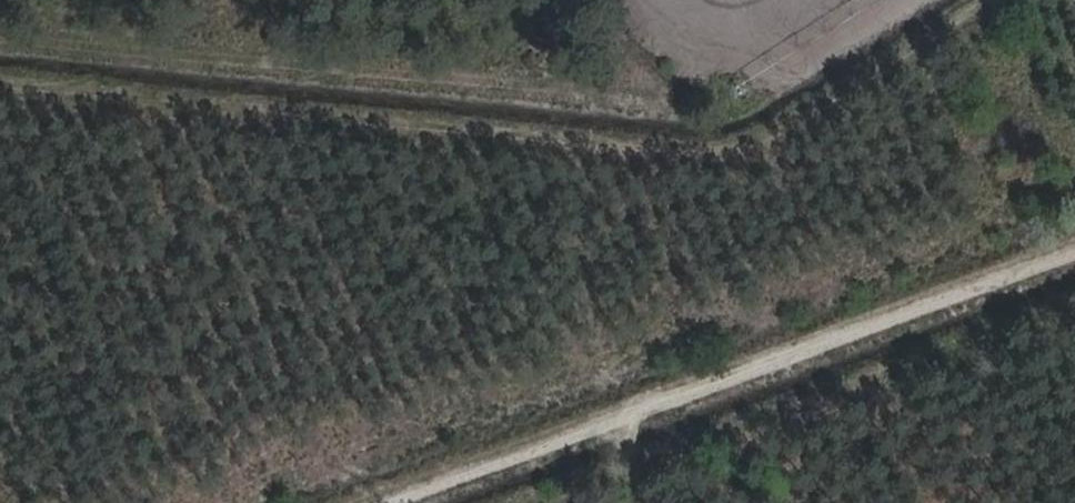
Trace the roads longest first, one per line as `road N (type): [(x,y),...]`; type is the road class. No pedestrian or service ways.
road 1 (track): [(990,0),(760,144),(704,151),(0,85)]
road 2 (track): [(384,502),(1074,249)]
road 3 (track): [(614,0),(700,83),(685,110),(727,114),(759,109),(930,0)]

